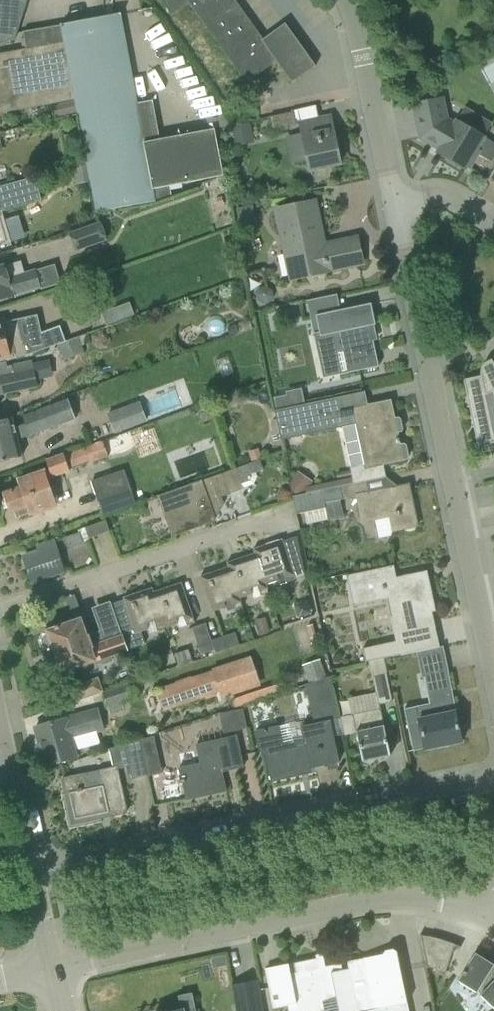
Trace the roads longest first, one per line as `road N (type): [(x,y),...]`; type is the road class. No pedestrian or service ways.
road 1 (residential): [(29,874),(493,776)]
road 2 (residential): [(50,967),(373,899),(452,905),(492,920)]
road 3 (residential): [(0,609),(283,517)]
road 4 (residential): [(454,492),(394,206)]
road 5 (residential): [(394,206),(345,0)]
road 6 (residential): [(493,675),(454,492)]
road 7 (tertiary): [(29,874),(0,721)]

